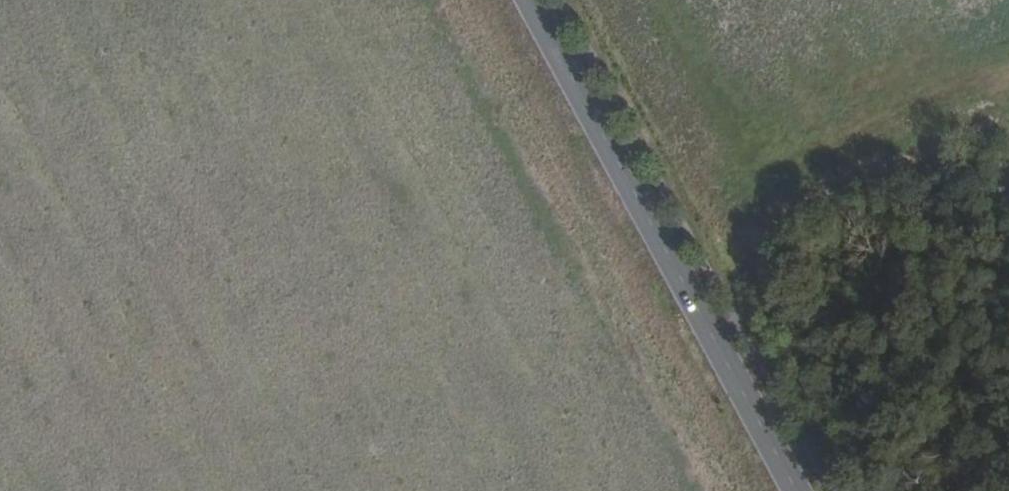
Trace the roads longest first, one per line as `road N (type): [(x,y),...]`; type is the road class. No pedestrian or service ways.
road 1 (secondary): [(795,490),(528,0)]

